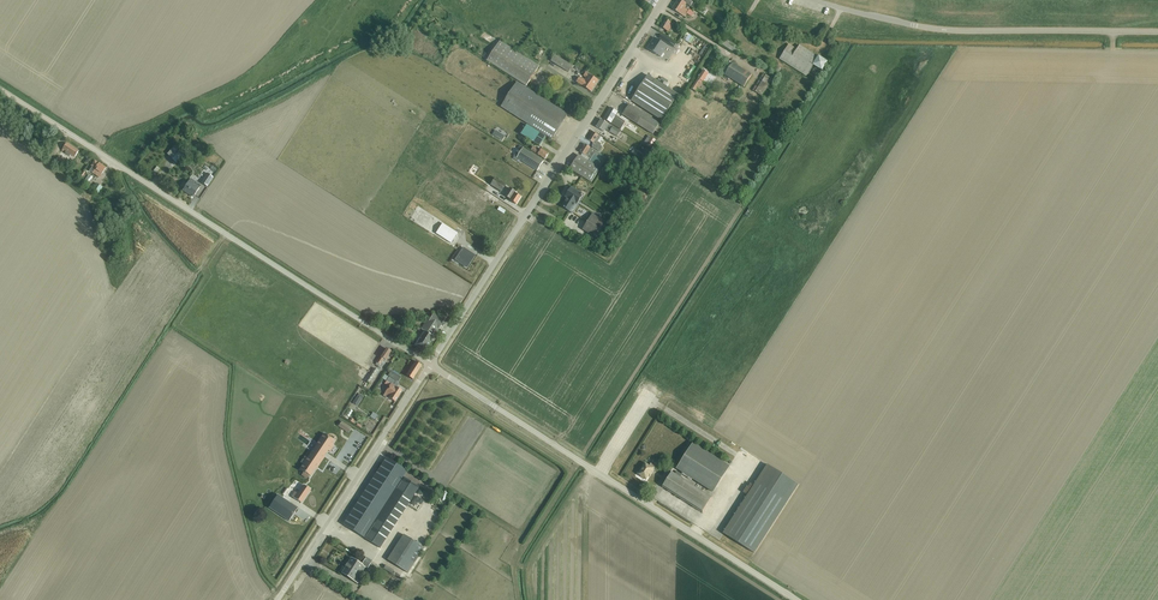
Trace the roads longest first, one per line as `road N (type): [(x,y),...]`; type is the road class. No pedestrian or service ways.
road 1 (residential): [(430,364),(665,0)]
road 2 (unclassified): [(363,322),(0,89)]
road 3 (unclassified): [(797,599),(497,407)]
road 4 (unclassified): [(1157,34),(960,32),(808,0)]
road 5 (residential): [(284,592),(430,364)]

